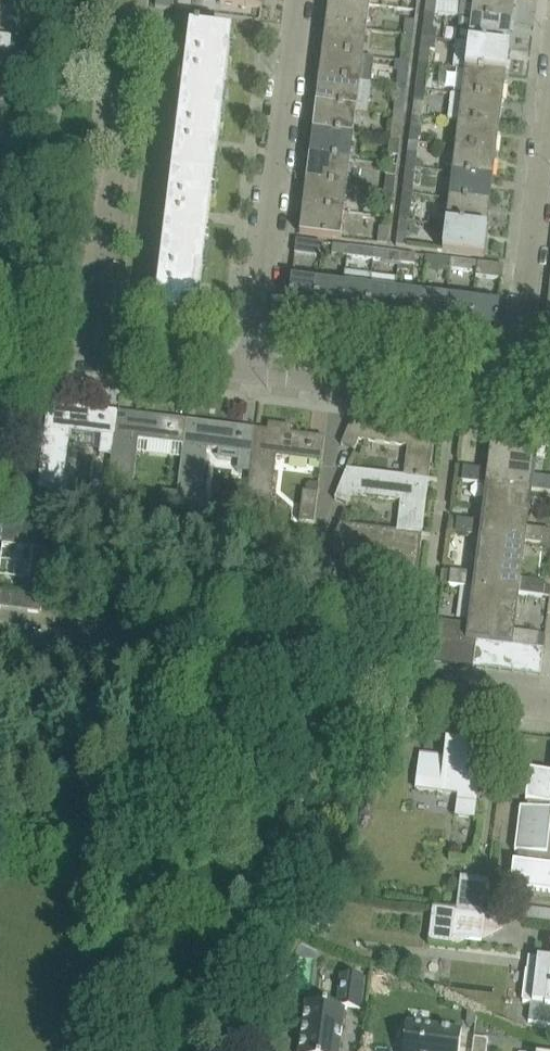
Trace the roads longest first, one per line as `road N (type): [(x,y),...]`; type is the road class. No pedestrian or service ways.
road 1 (residential): [(256,369),(304,0)]
road 2 (residential): [(96,349),(135,0)]
road 3 (residential): [(511,401),(549,86)]
road 4 (residential): [(306,667),(0,632)]
road 5 (residential): [(511,401),(256,369)]
road 6 (unclassified): [(549,697),(306,667)]
road 7 (residential): [(256,369),(96,349)]

